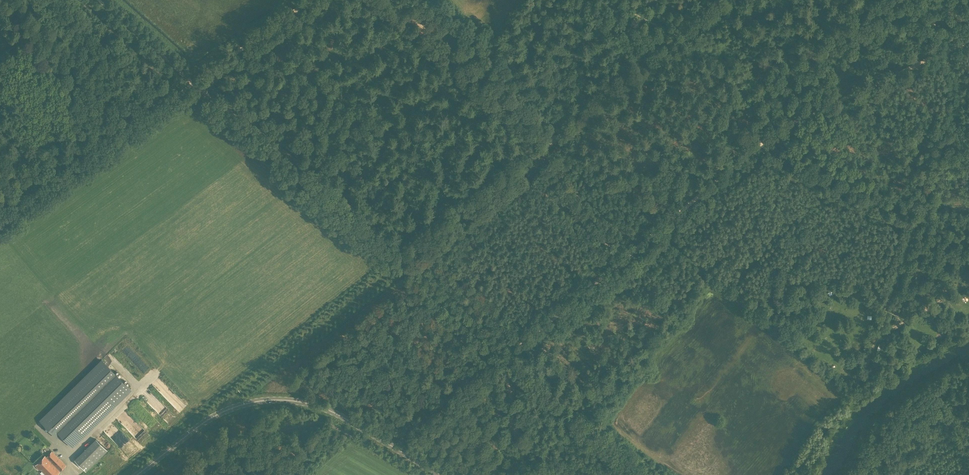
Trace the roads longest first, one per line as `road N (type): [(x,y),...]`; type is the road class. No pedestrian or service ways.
road 1 (track): [(508,357),(194,83)]
road 2 (track): [(395,0),(555,141),(687,38)]
road 3 (secondary): [(138,474),(212,417),(273,399),(342,415),(443,474)]
road 4 (track): [(755,148),(508,357)]
road 5 (track): [(0,223),(194,83)]
road 6 (track): [(945,51),(755,148)]
road 7 (track): [(401,263),(555,141)]
road 8 (track): [(917,218),(856,399)]
road 9 (track): [(194,83),(310,0)]
road 10 (track): [(945,51),(953,97),(927,188)]
road 11 (track): [(194,83),(99,0)]
road 12 (track): [(508,357),(524,474)]

